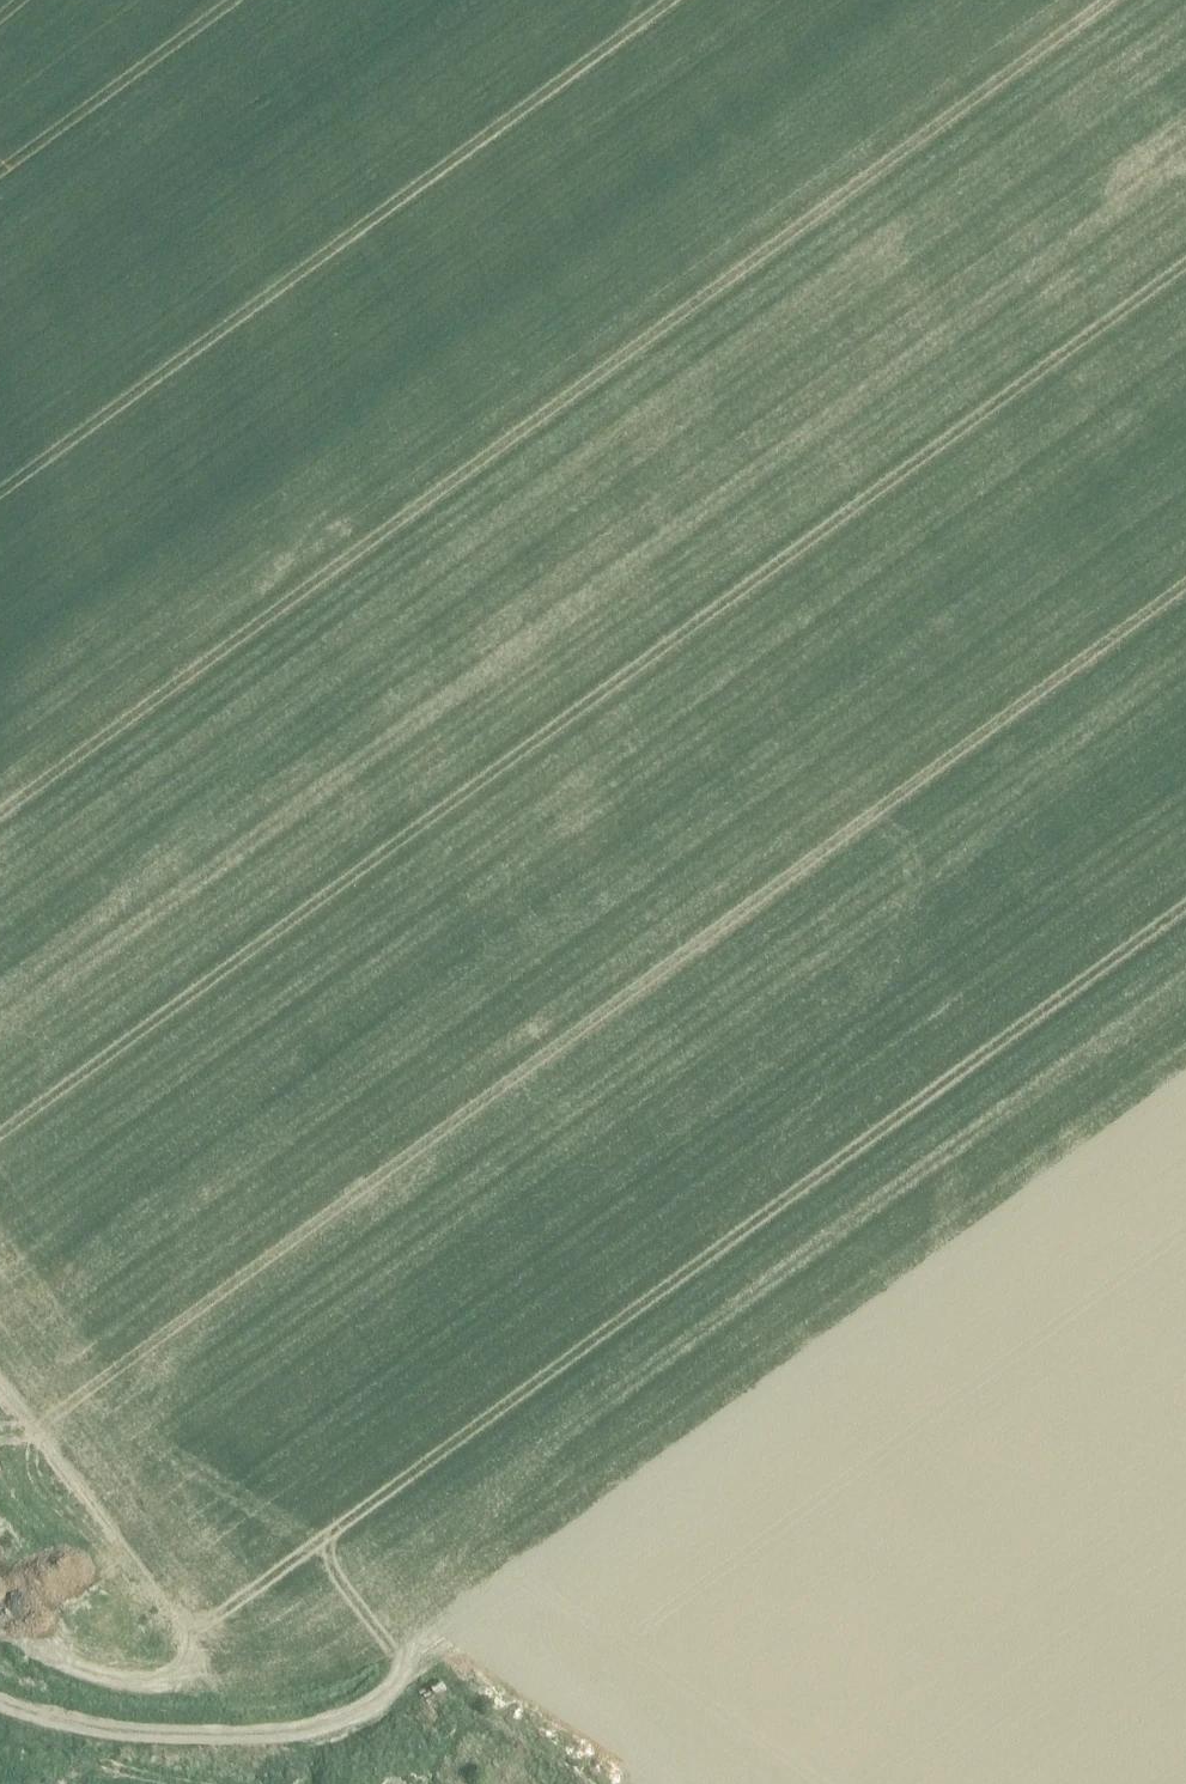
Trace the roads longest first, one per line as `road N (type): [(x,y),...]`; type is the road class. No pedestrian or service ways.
road 1 (track): [(0,1705),(82,1729),(271,1734),(326,1725),(395,1685)]

